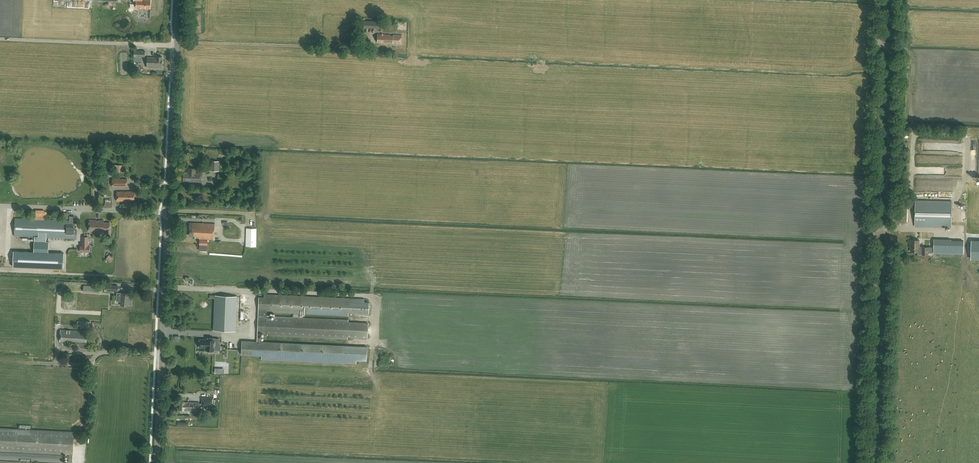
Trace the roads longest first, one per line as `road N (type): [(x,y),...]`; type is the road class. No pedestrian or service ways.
road 1 (tertiary): [(157,462),(179,0)]
road 2 (unclassified): [(865,462),(878,0)]
road 3 (track): [(352,48),(173,44)]
road 4 (track): [(173,44),(0,38)]

